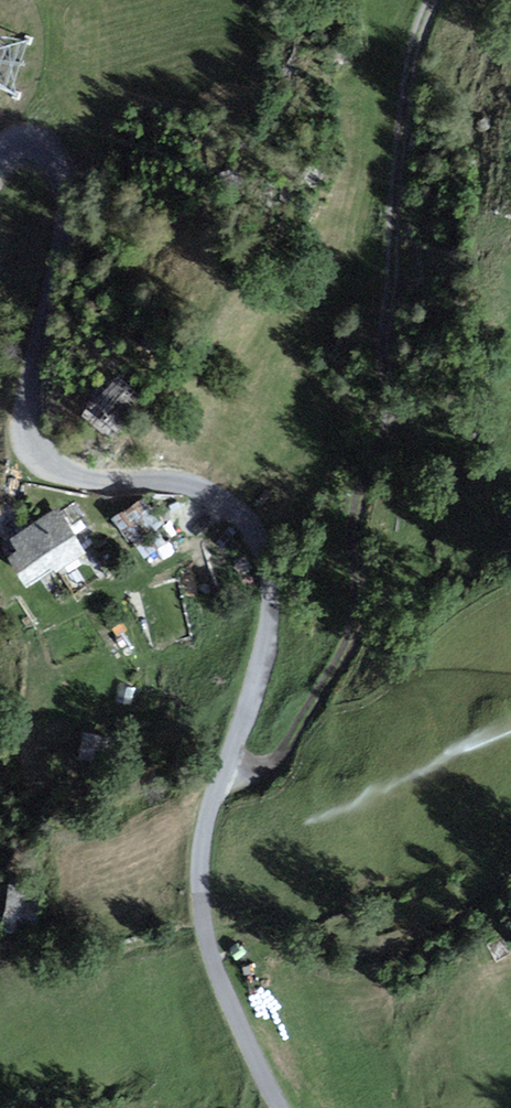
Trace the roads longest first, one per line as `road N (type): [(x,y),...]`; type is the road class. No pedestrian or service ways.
road 1 (residential): [(0,155),(11,144),(37,144),(62,160),(74,204),(70,246),(25,406),(32,448),(47,465),(81,480),(170,480),(223,495),(259,529),(277,574),(260,684),(207,852),(208,936),(279,1107)]
road 2 (track): [(433,0),(404,84),(384,427),(356,514),(351,639),(278,763),(262,771),(229,769)]

